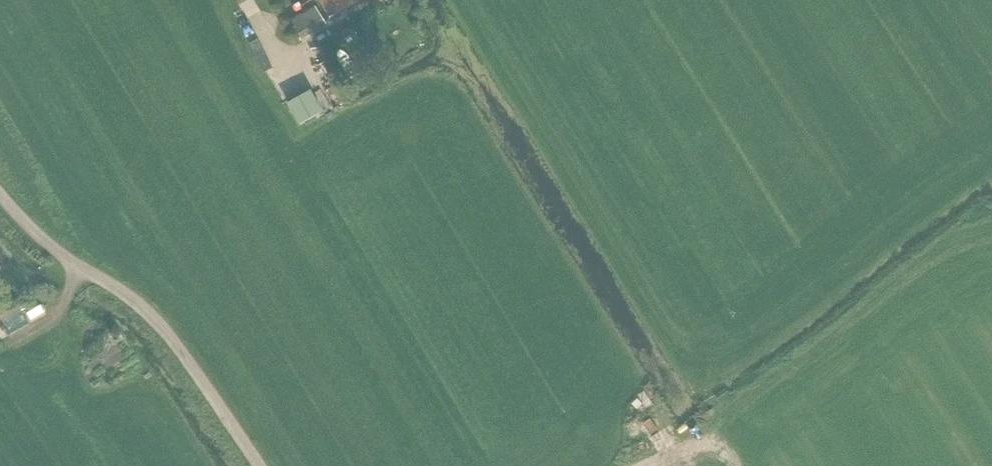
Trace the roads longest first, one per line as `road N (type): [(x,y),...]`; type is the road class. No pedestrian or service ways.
road 1 (track): [(0,196),(37,234),(141,301),(254,465)]

